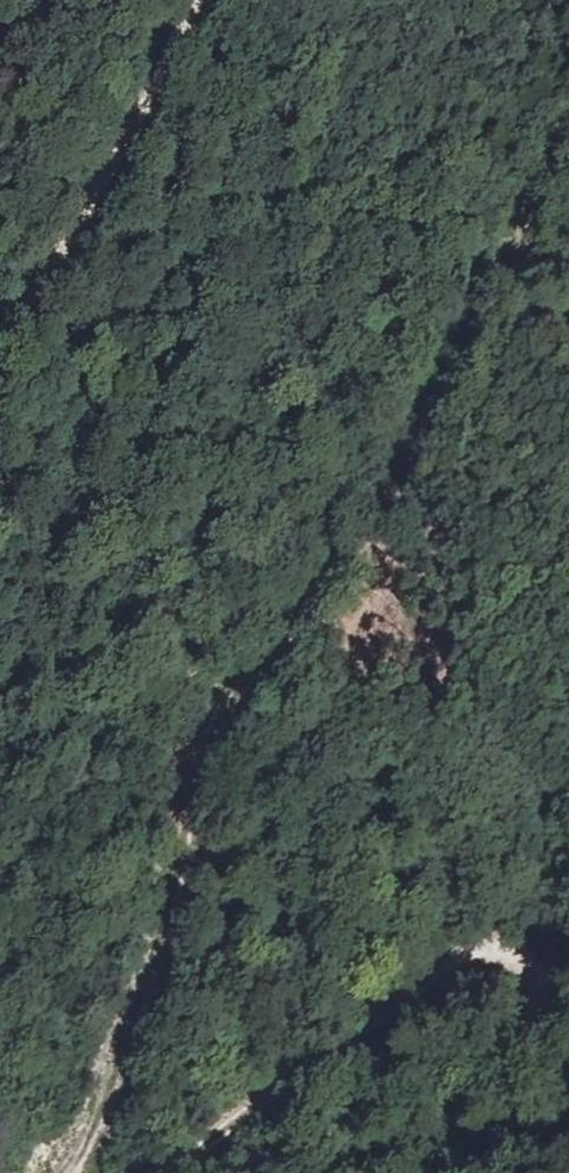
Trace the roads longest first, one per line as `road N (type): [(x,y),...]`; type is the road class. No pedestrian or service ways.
road 1 (track): [(70,1172),(170,915),(200,759),(319,608),(568,141)]
road 2 (track): [(177,1172),(289,1078),(463,955),(494,947),(518,959),(534,986),(524,1020),(474,1094),(435,1172)]
road 3 (track): [(198,0),(90,216),(0,350)]

